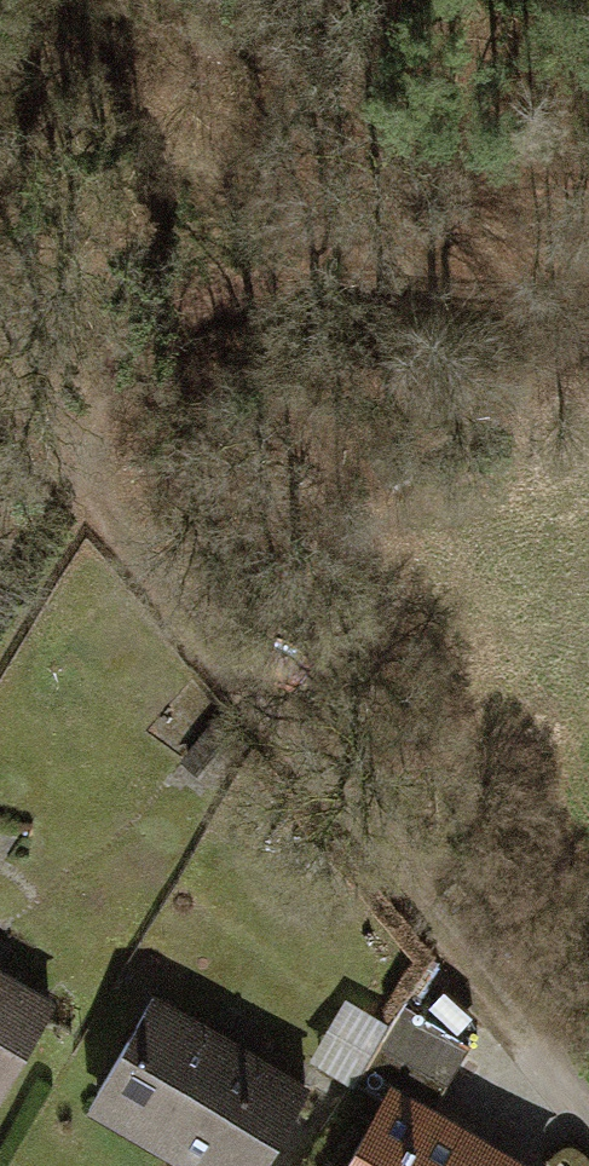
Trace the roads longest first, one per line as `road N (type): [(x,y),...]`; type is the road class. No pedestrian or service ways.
road 1 (track): [(0,402),(89,488),(478,996)]
road 2 (track): [(89,488),(98,392),(149,336),(263,288),(443,278),(588,291)]
road 3 (residential): [(588,1110),(478,996)]

